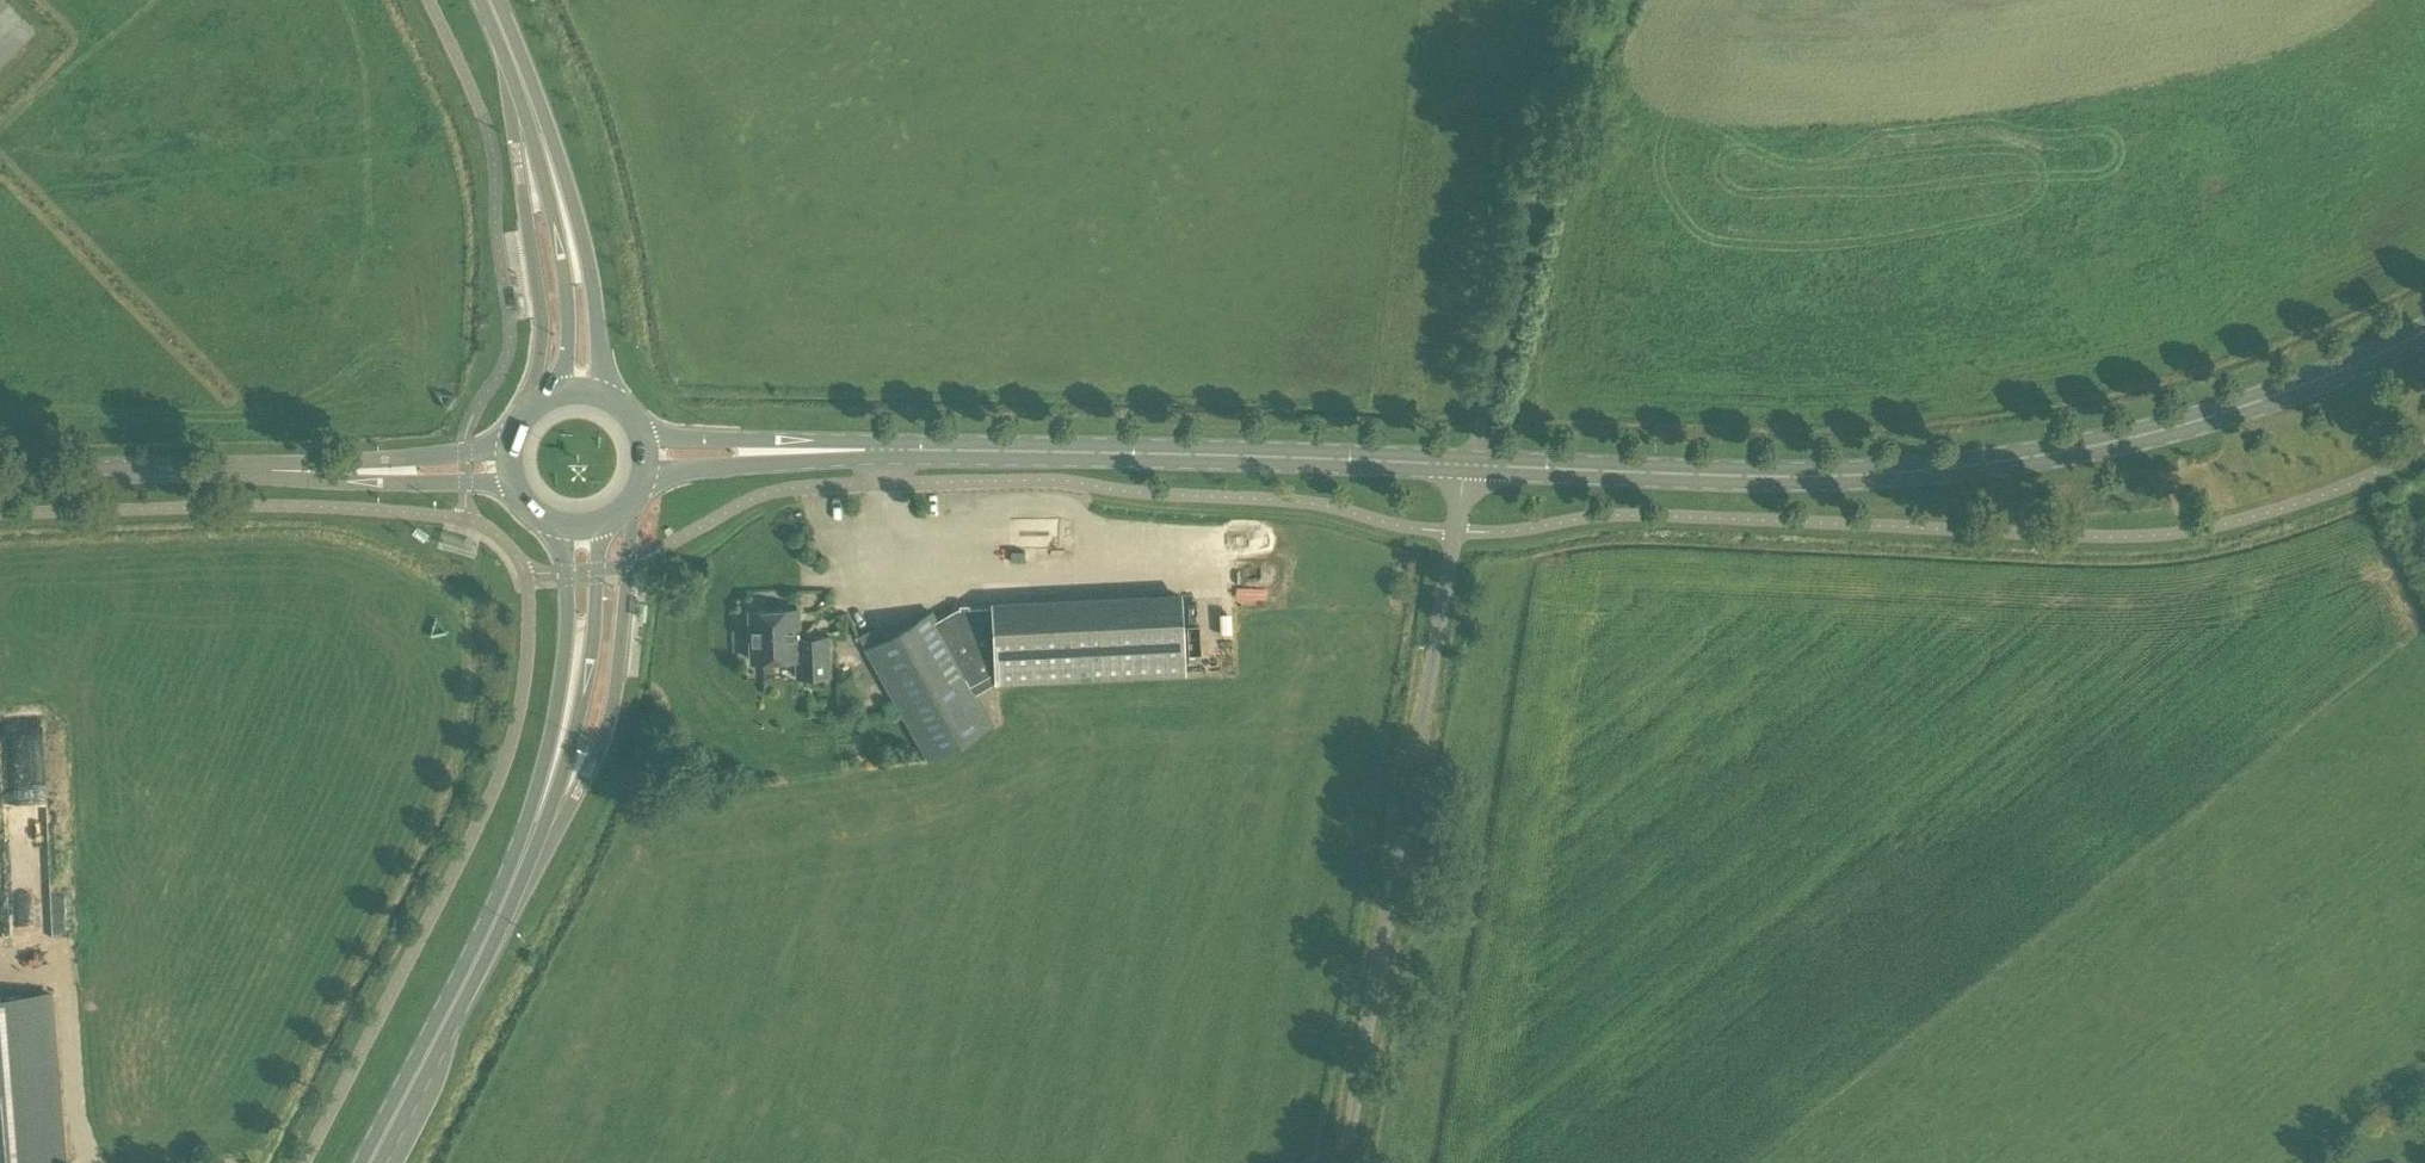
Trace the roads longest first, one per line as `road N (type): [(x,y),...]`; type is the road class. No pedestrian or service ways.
road 1 (secondary): [(1470,466),(1734,478),(1897,475),(2051,456),(2291,393),(2424,334)]
road 2 (secondary): [(646,456),(987,452),(1470,466)]
road 3 (unclassified): [(1470,466),(1345,1162)]
road 4 (primary): [(368,1162),(531,857),(577,668),(579,533)]
road 5 (secondary): [(0,477),(504,469)]
road 6 (primary): [(582,392),(576,281),(539,137),(484,0)]
road 7 (primary): [(582,392),(545,398),(523,414),(507,441),(504,469)]

